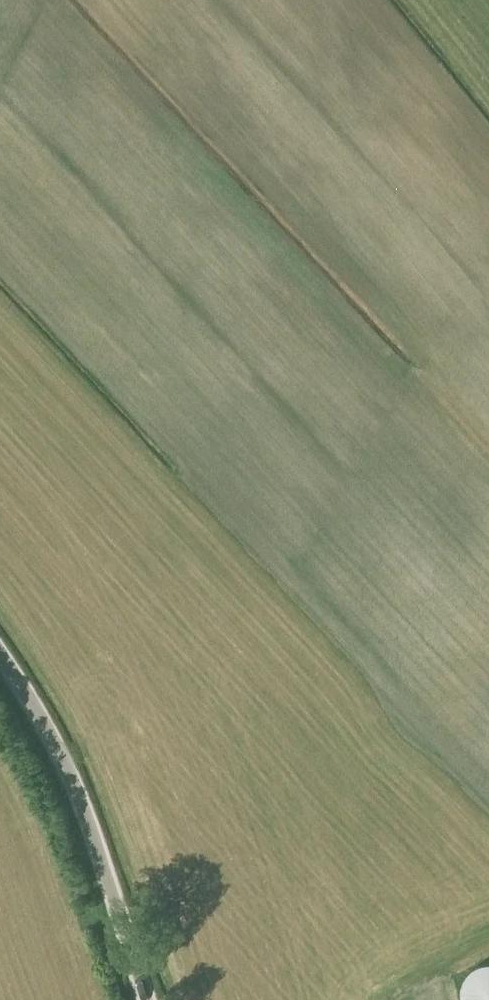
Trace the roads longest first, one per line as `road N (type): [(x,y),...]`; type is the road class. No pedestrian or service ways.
road 1 (unclassified): [(152,999),(105,849),(0,651)]

